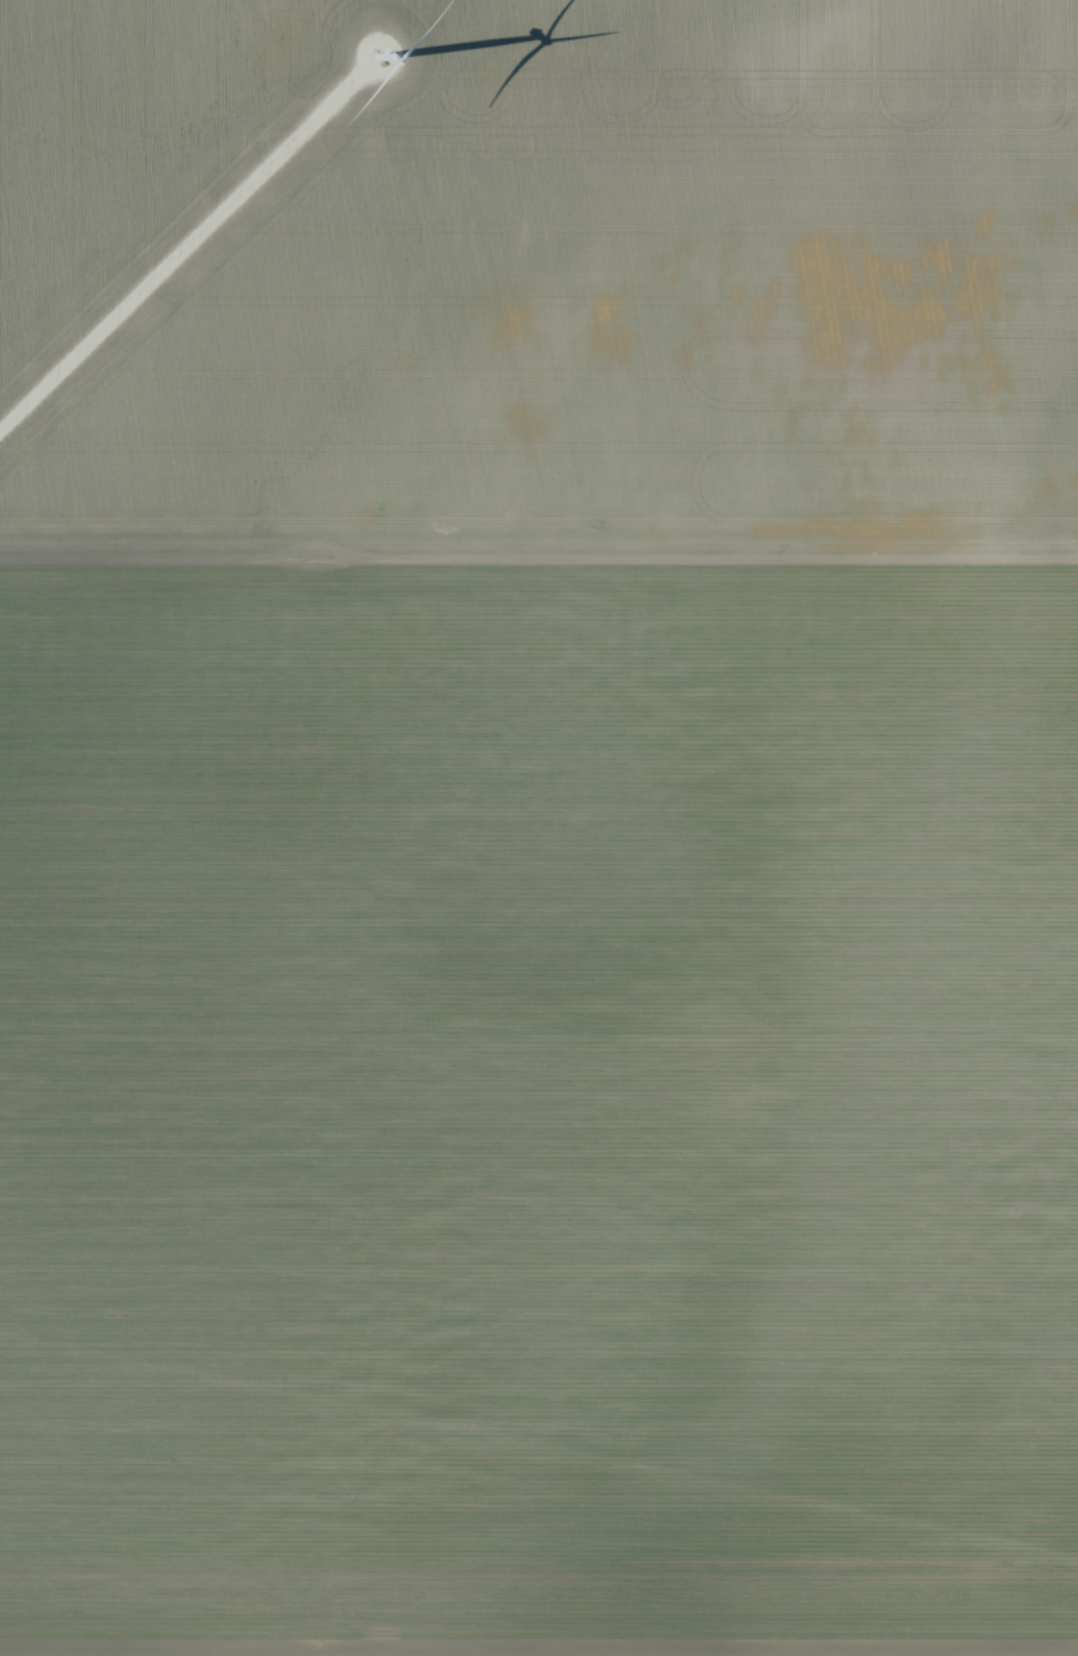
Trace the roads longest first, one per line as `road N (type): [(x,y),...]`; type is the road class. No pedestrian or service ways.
road 1 (track): [(375,55),(0,431)]

